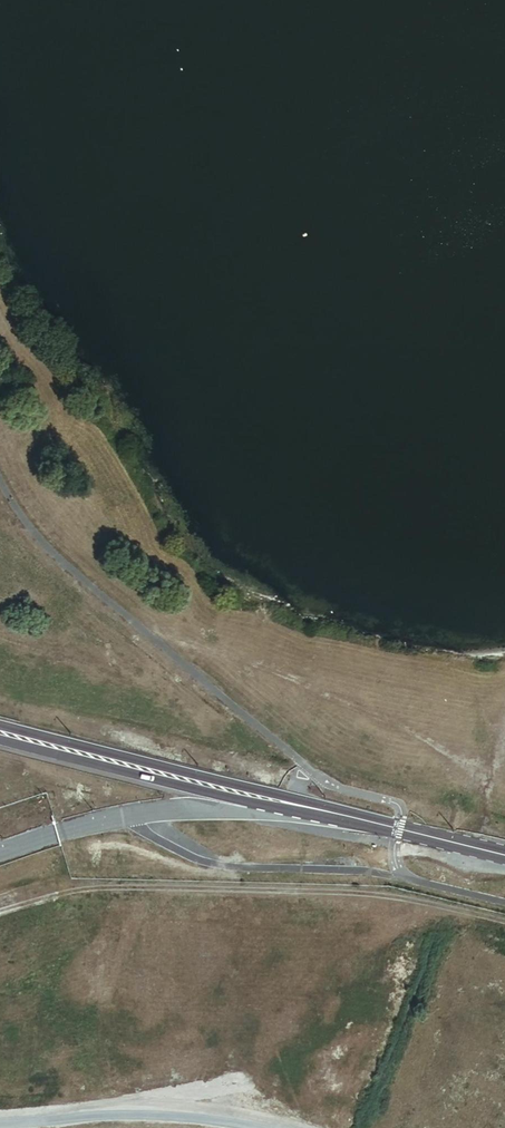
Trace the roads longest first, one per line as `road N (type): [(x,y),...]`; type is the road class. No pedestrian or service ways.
road 1 (tertiary): [(0,731),(504,858)]

